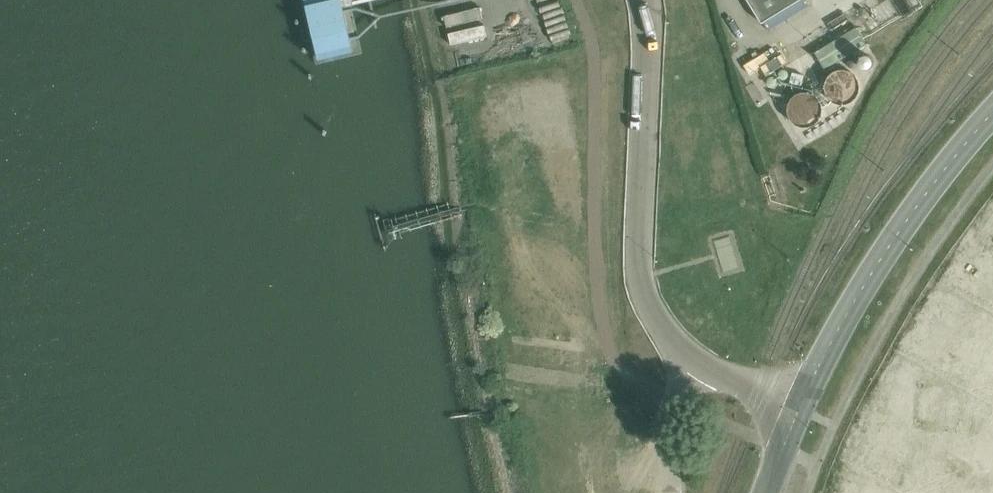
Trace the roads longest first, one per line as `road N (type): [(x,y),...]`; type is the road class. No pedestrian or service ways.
road 1 (unclassified): [(767,492),(798,411),(867,281),(992,115)]

